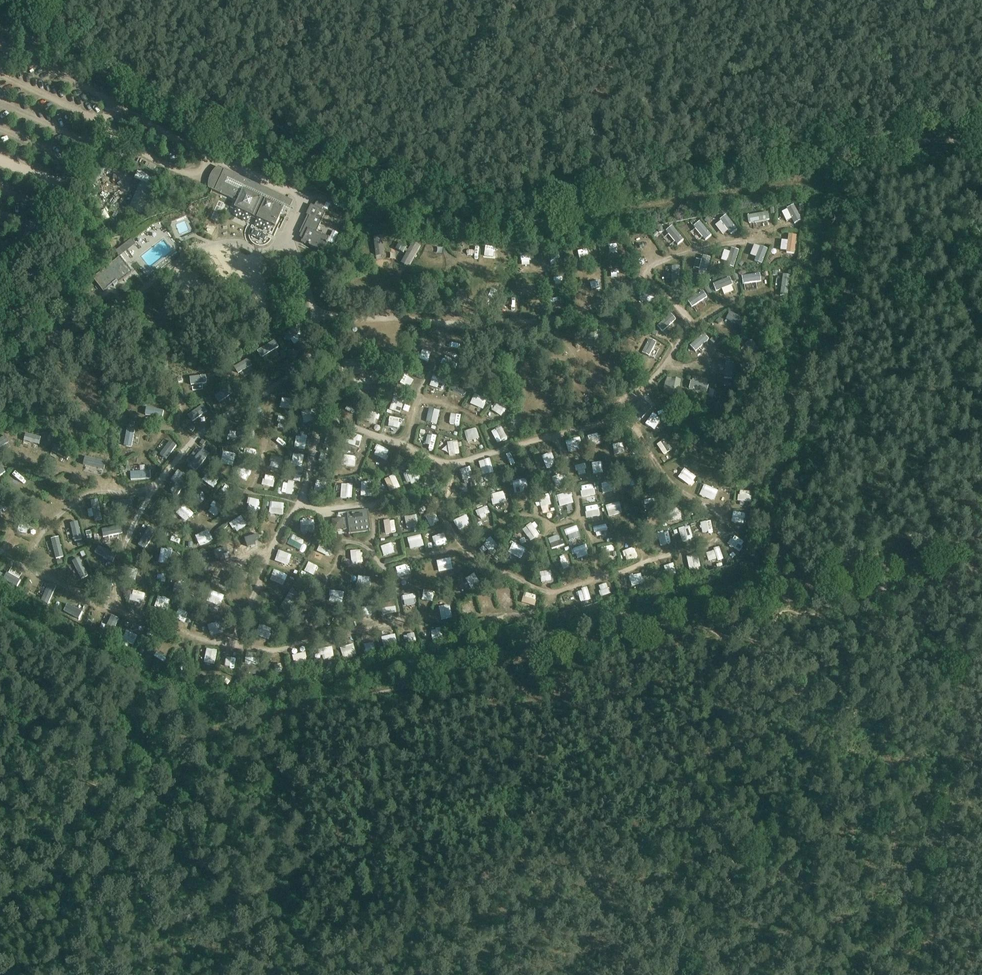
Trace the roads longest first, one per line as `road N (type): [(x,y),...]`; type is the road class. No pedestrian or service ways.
road 1 (track): [(0,21),(365,182),(440,201),(557,204),(848,156)]
road 2 (track): [(517,612),(714,530),(713,516),(656,472),(617,417),(694,323),(635,280),(596,304),(533,322),(467,326),(319,307)]
road 3 (track): [(0,46),(306,193),(287,234),(271,245),(225,239),(189,249),(107,313)]
road 4 (track): [(785,592),(329,704)]
road 5 (track): [(0,549),(126,614),(194,636),(285,645),(424,622)]
road 6 (track): [(848,156),(785,592)]
road 7 (track): [(326,348),(203,430),(157,487),(79,495),(23,563)]
road 8 (track): [(329,704),(0,783)]
road 9 (track): [(327,511),(417,495),(466,465),(617,417)]
road 10 (track): [(385,577),(466,549),(429,488),(425,453),(407,439),(323,414)]
road 11 (track): [(291,369),(246,491),(217,530)]
road 12 (track): [(513,528),(466,549),(556,595)]
road 13 (track): [(126,534),(139,554),(266,572)]
road 14 (track): [(93,128),(209,178),(218,154)]
road 15 (track): [(593,579),(555,433)]
road 16 (track): [(634,561),(586,425)]
road 17 (track): [(635,280),(650,264),(766,233)]
road 18 (track): [(157,487),(117,563),(126,614)]
road 19 (track): [(981,145),(848,156)]
road 20 (track): [(407,439),(423,377),(462,326)]
road 21 (track): [(410,624),(377,552),(377,508)]

